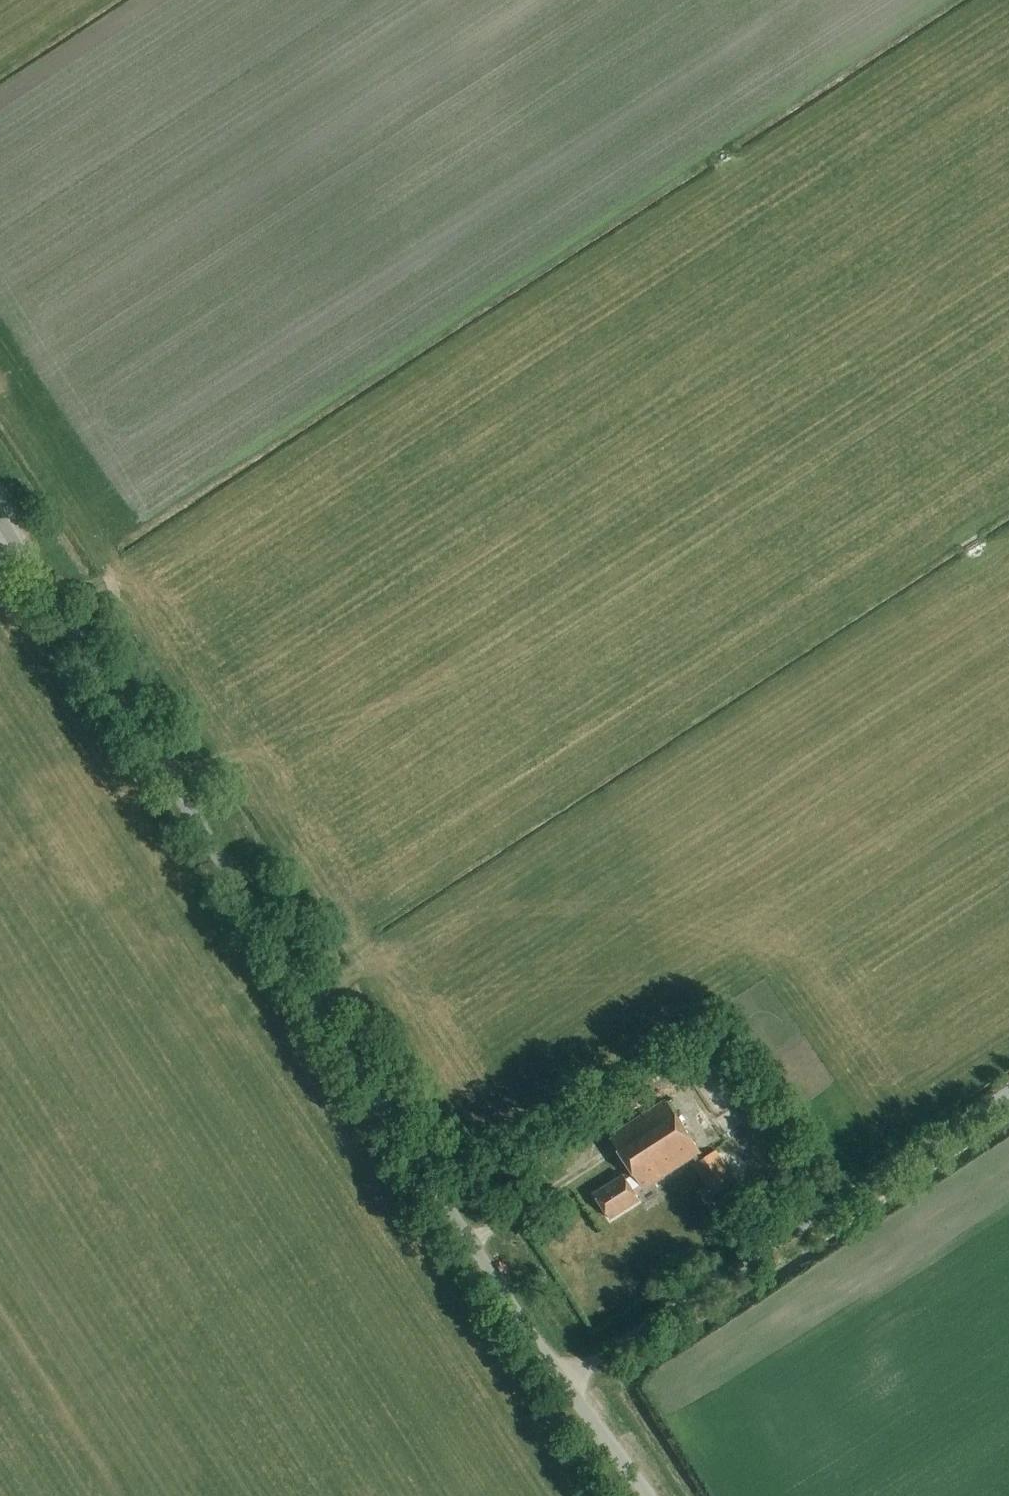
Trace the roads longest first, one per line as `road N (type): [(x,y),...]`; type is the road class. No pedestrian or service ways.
road 1 (unclassified): [(646,1495),(0,521)]

